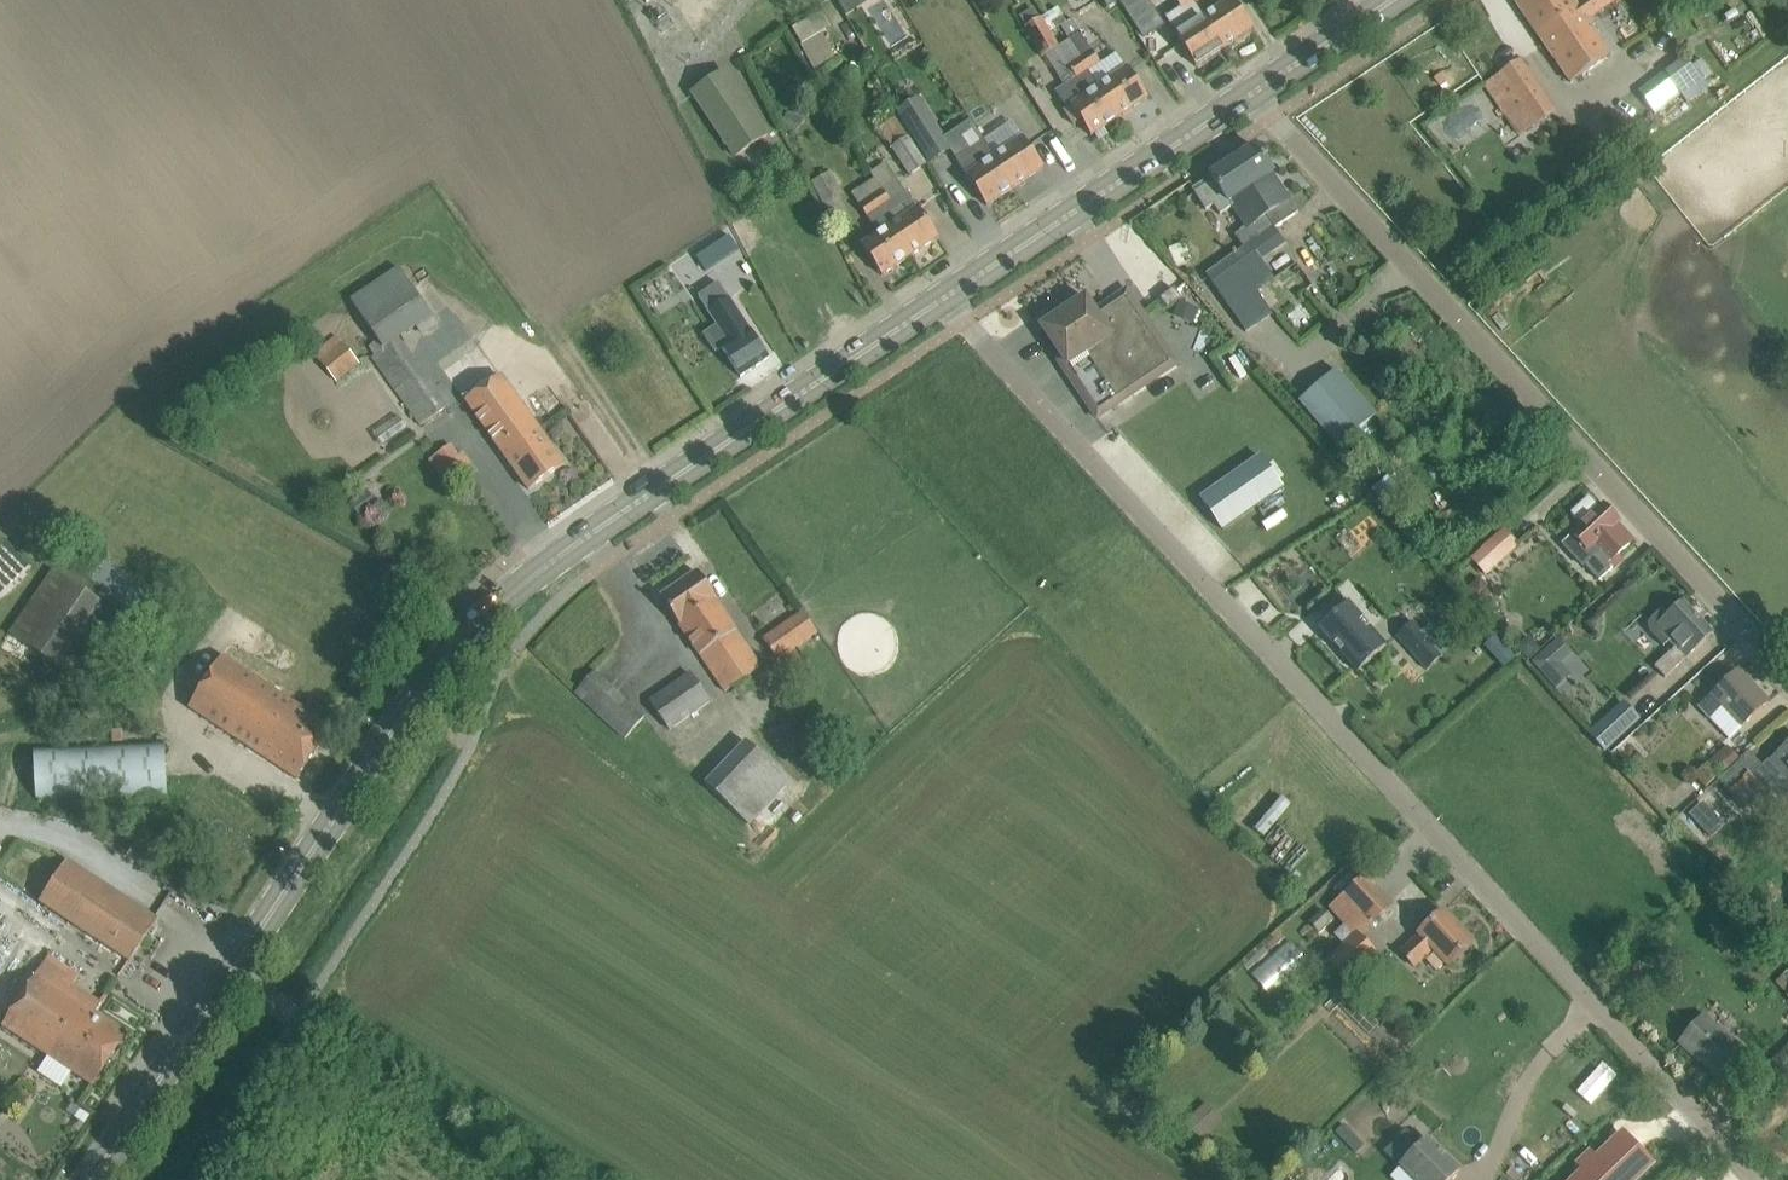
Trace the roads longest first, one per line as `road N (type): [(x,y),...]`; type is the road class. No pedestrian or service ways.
road 1 (secondary): [(91,1179),(437,687),(520,594),(586,534),(947,297)]
road 2 (unclassified): [(1759,1179),(947,297)]
road 3 (unclassified): [(1787,672),(1255,92)]
road 4 (secondary): [(947,297),(1255,92)]
road 5 (secondary): [(1255,92),(1392,0)]

